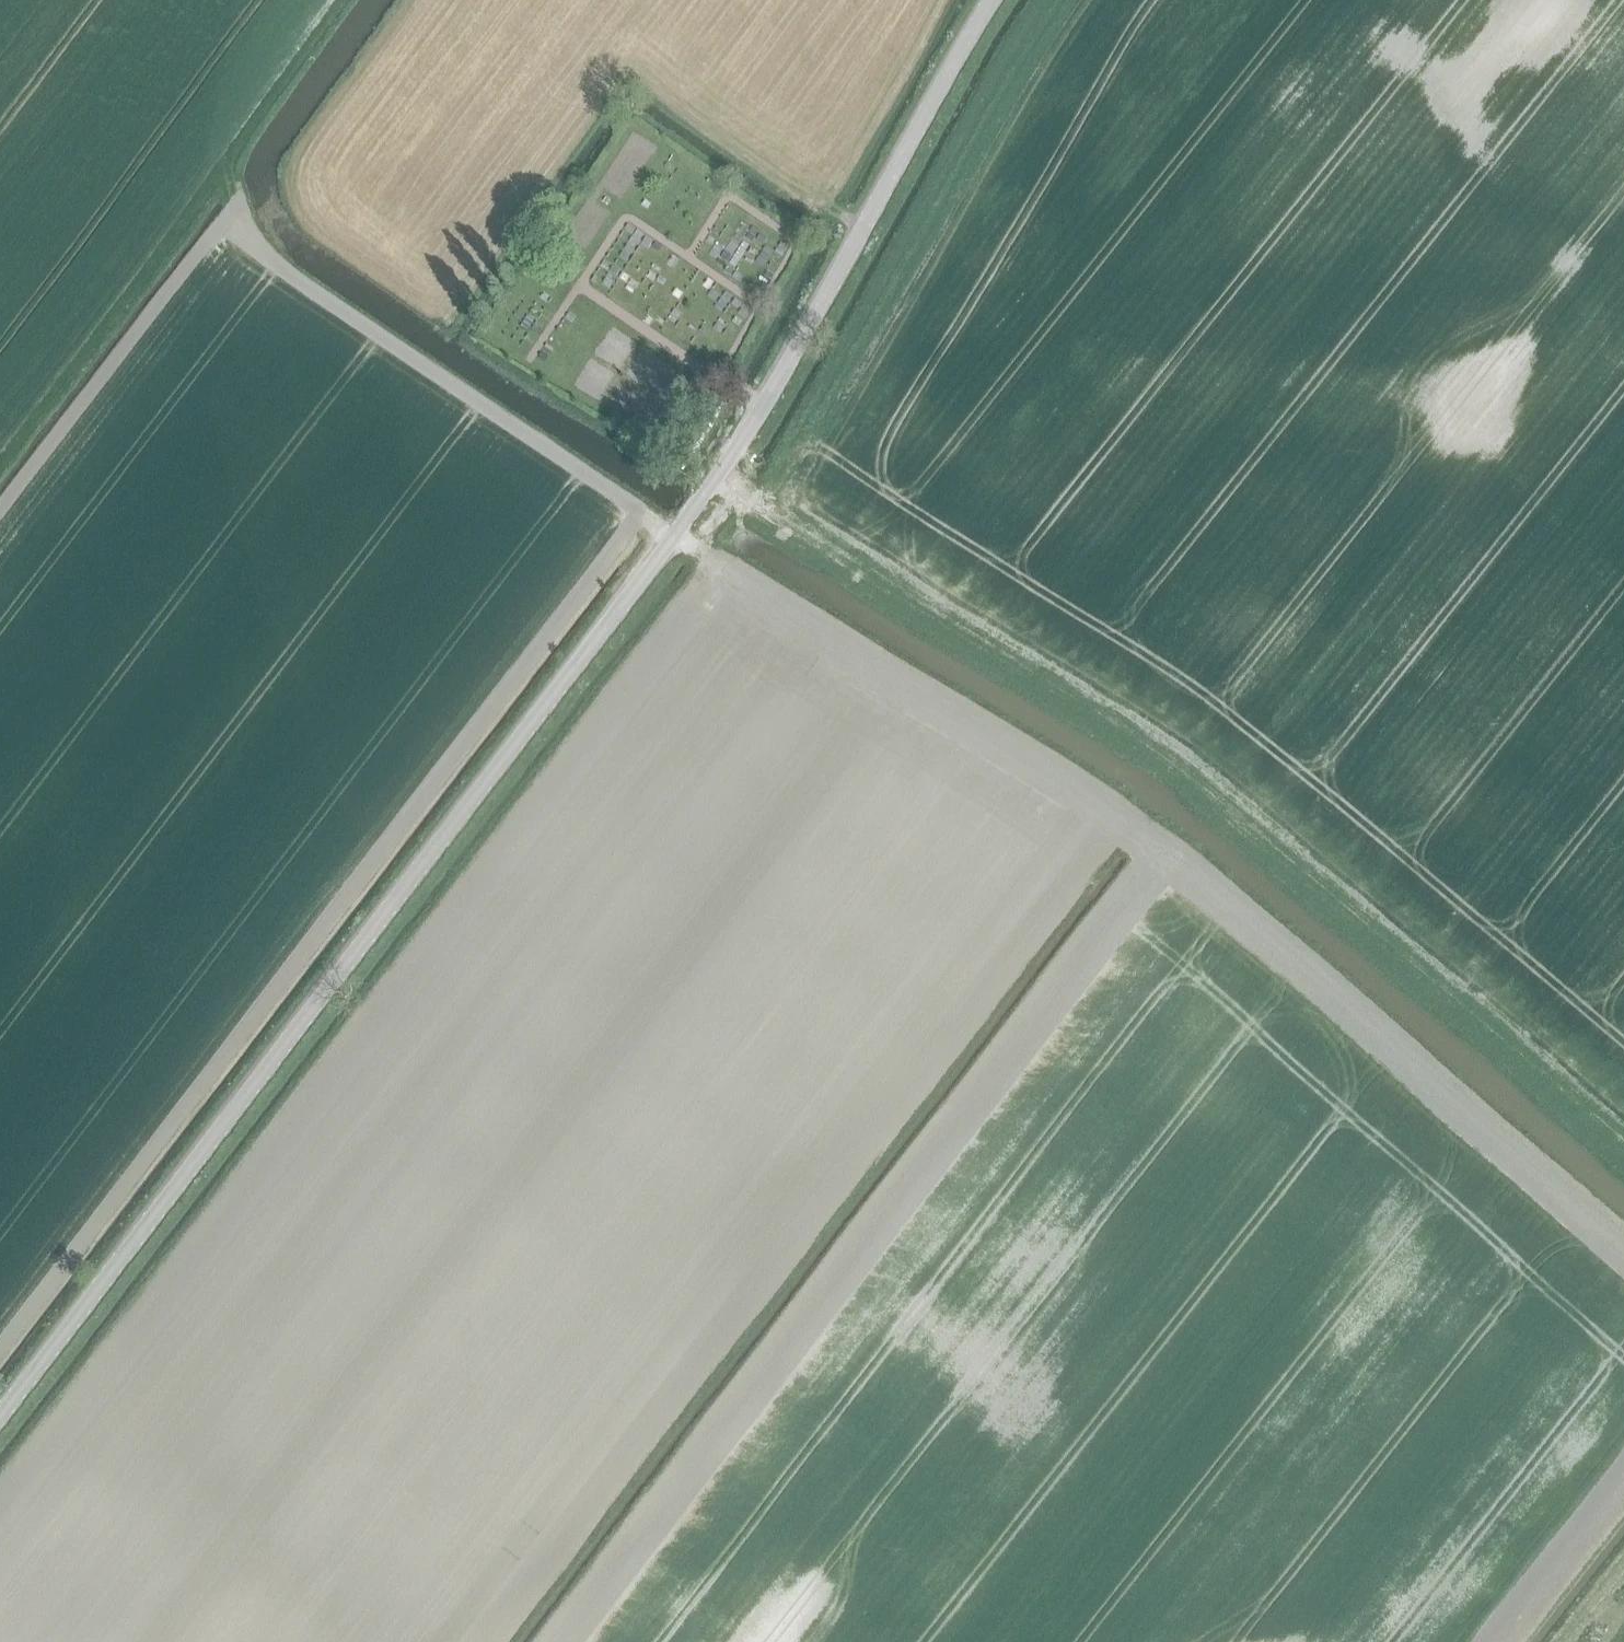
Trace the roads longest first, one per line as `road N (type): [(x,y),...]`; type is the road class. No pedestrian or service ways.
road 1 (tertiary): [(0,1417),(715,478),(991,0)]

